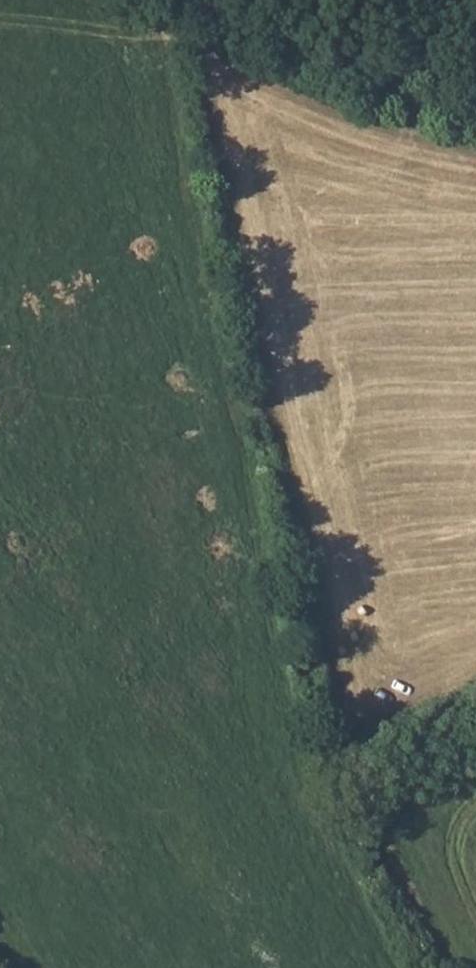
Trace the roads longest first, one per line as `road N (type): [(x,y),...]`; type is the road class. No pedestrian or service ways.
road 1 (track): [(475,111),(401,92),(193,0)]

